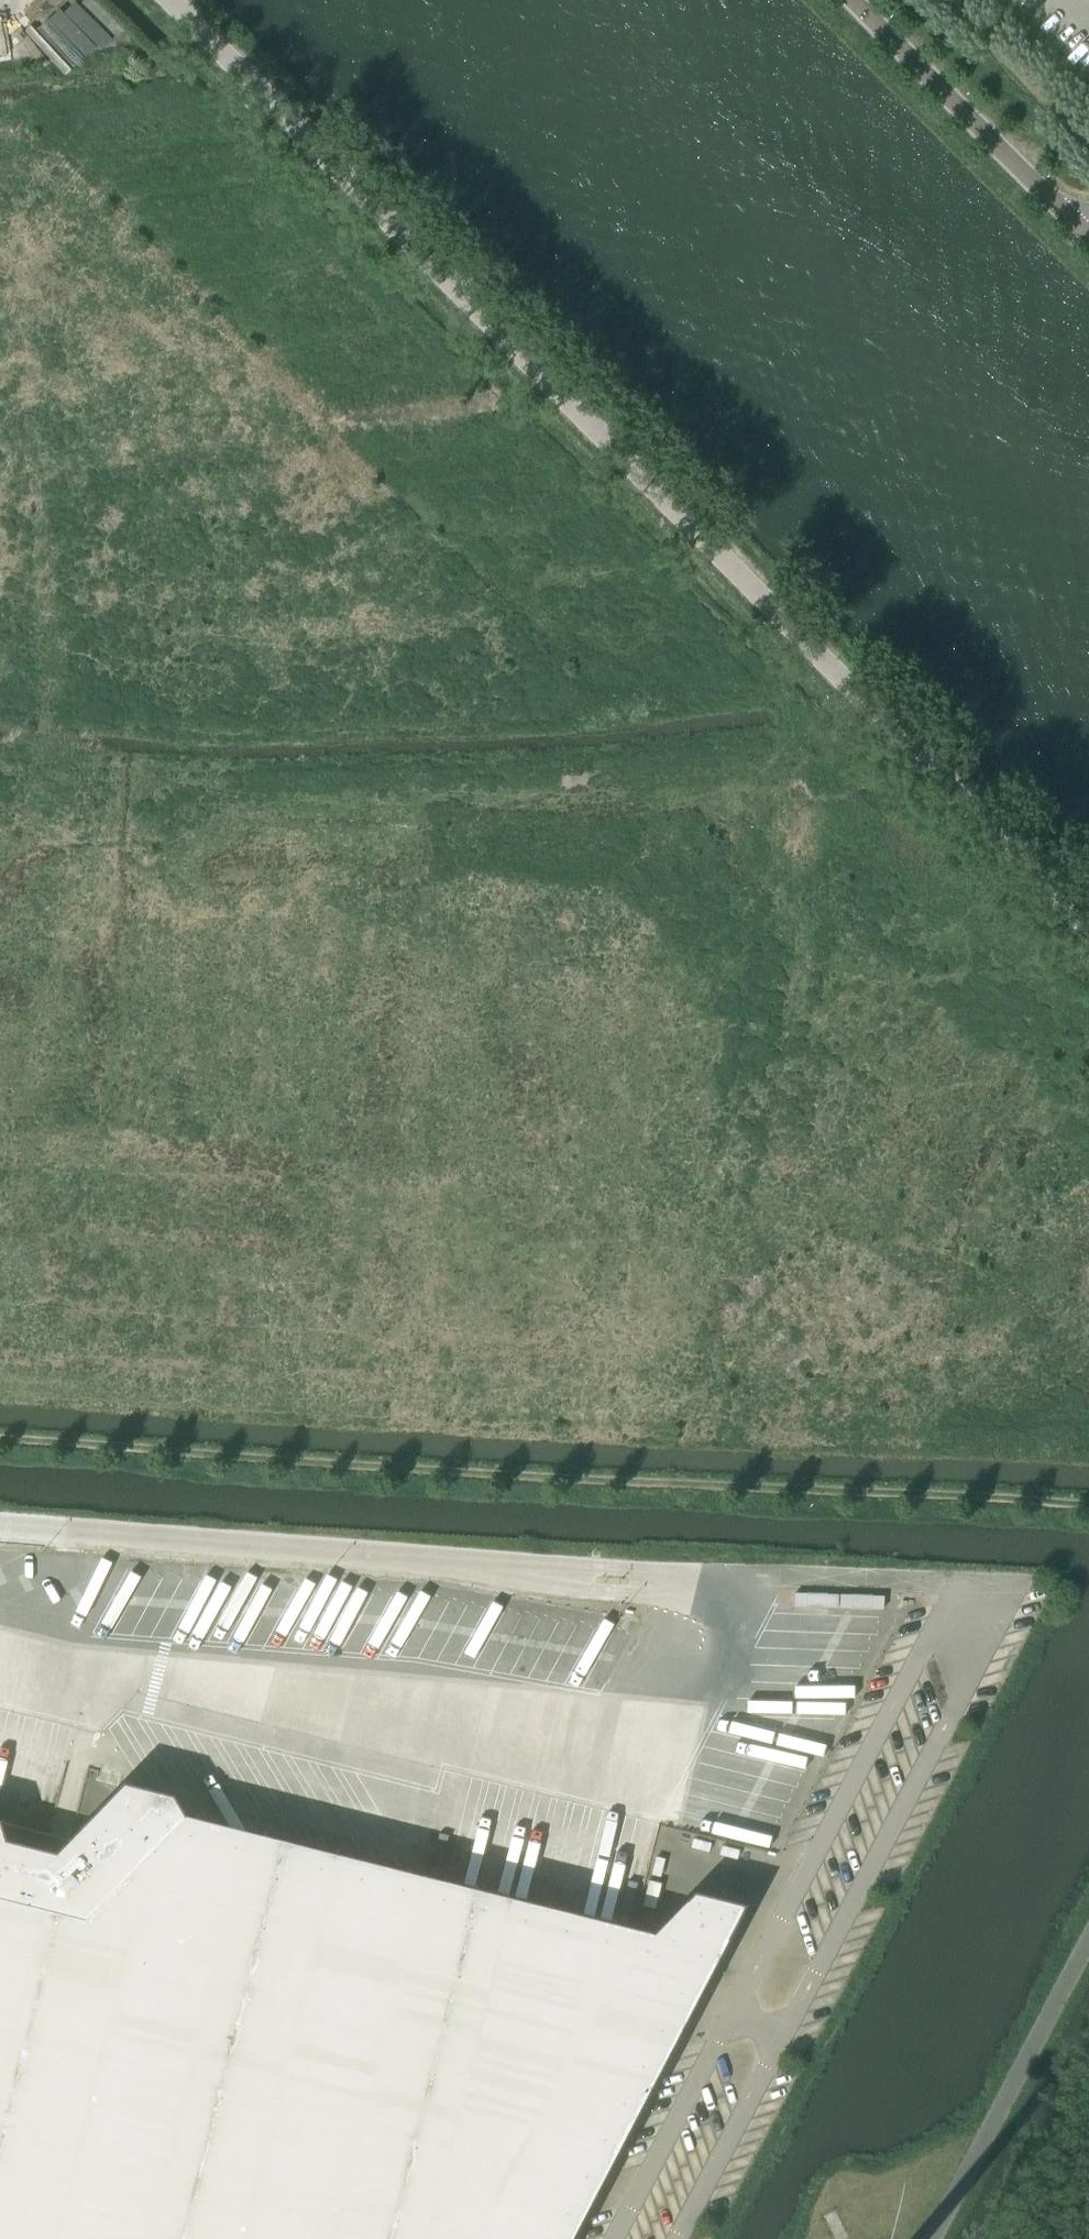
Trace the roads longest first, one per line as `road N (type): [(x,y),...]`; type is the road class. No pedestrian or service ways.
road 1 (unclassified): [(1088,928),(171,0)]
road 2 (track): [(1088,1507),(0,1440)]
road 3 (unclassified): [(1088,1935),(929,2238)]
road 4 (unclassified): [(1085,229),(857,0)]
road 5 (track): [(1088,143),(948,0)]

